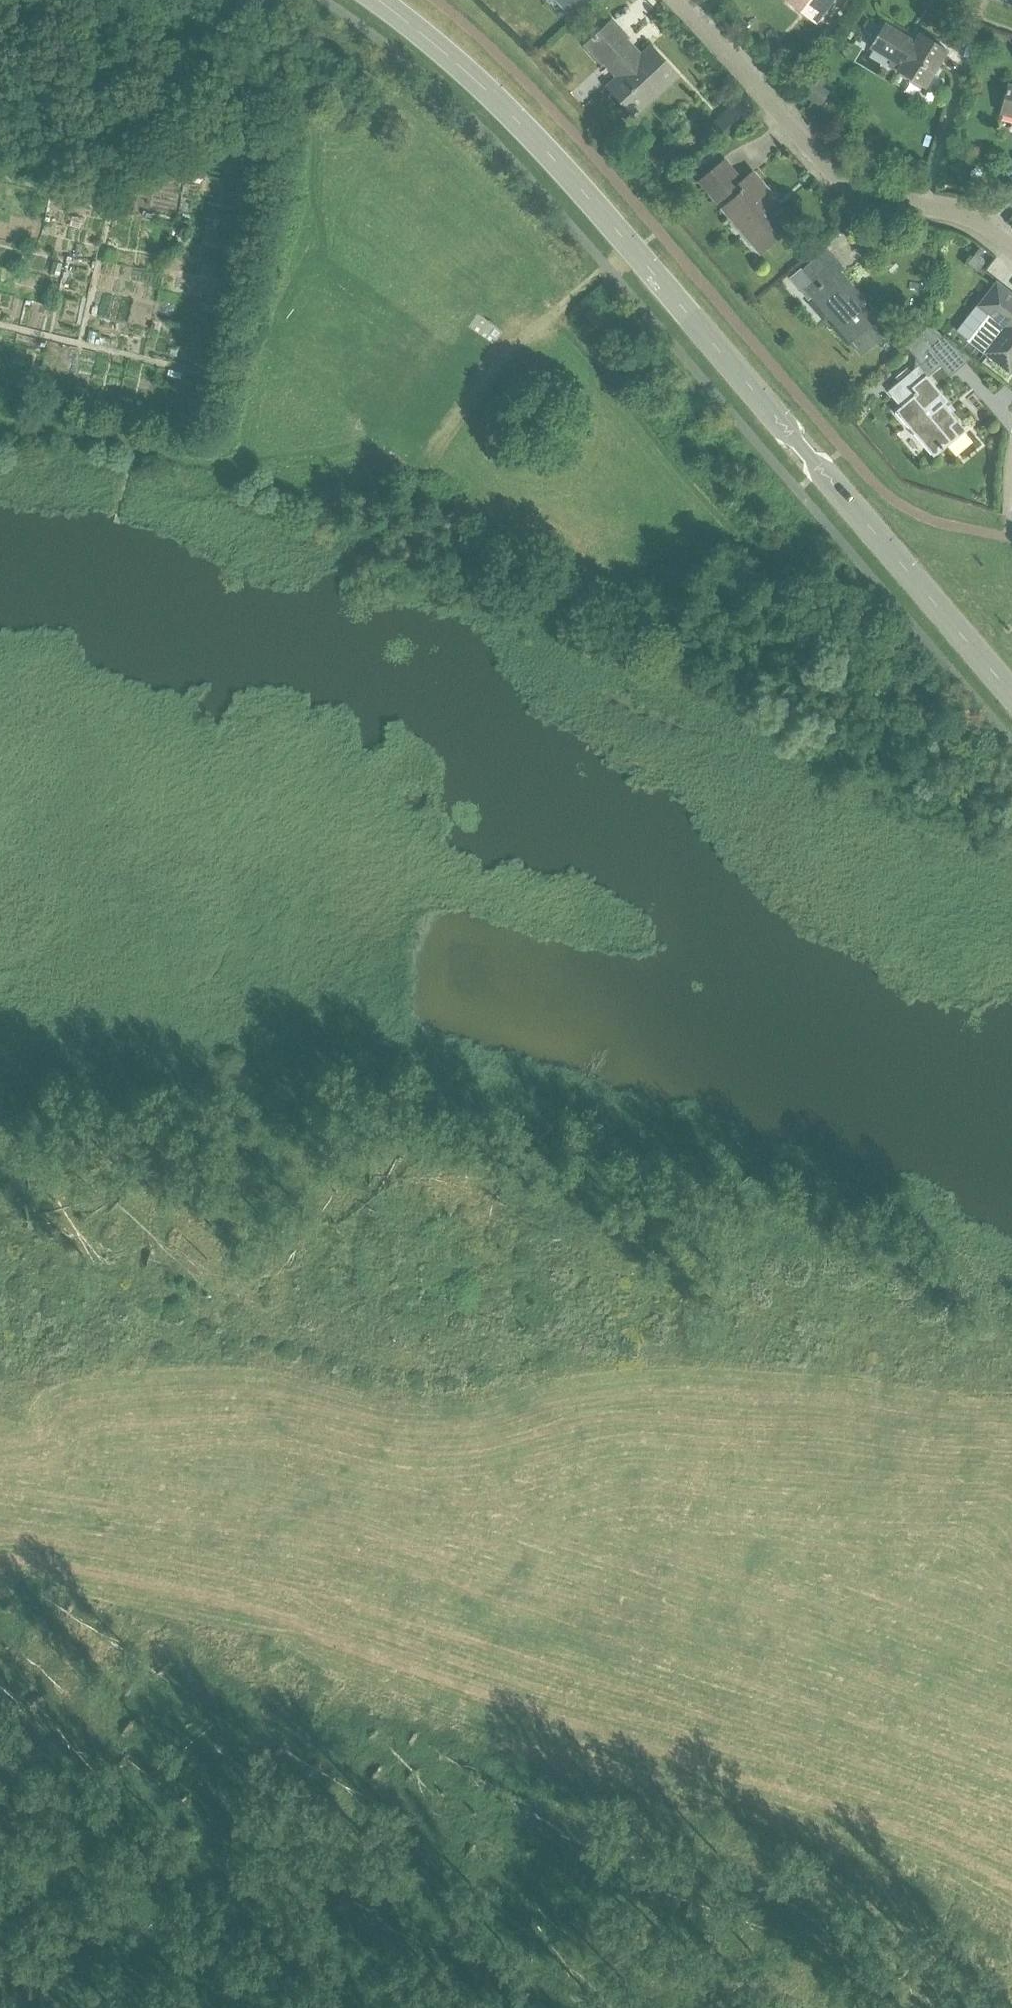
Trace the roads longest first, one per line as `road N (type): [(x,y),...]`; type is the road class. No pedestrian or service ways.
road 1 (secondary): [(1011,693),(550,154),(379,0)]
road 2 (track): [(0,414),(202,467),(339,449),(413,465),(426,459),(504,344),(563,319),(612,273)]
road 3 (track): [(0,144),(21,154),(75,148),(171,101),(266,86),(276,76),(273,59),(135,0)]
road 4 (residential): [(1011,247),(995,233),(845,186),(680,0)]

